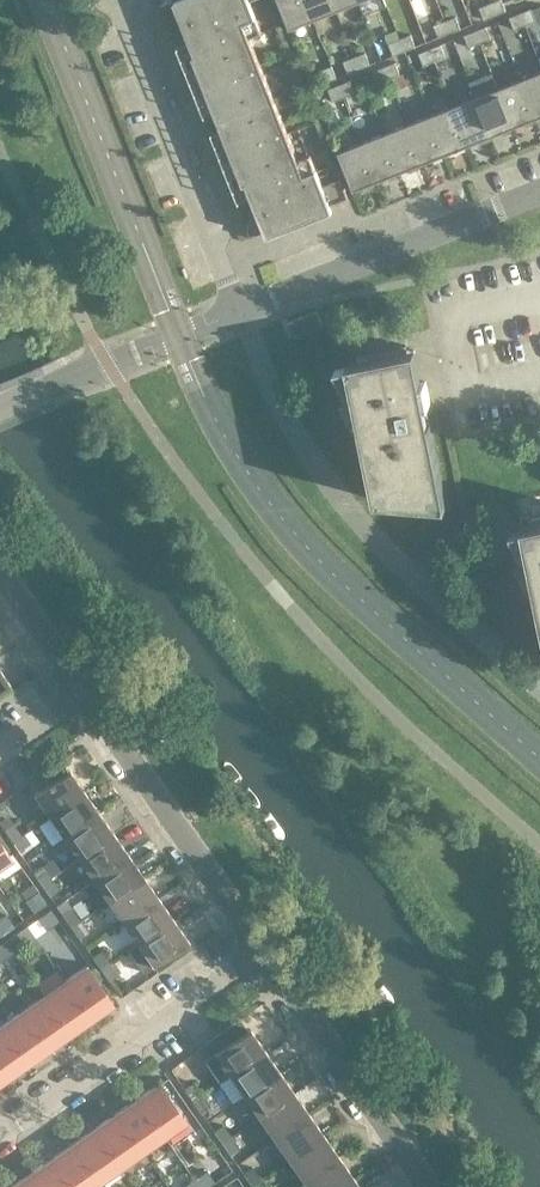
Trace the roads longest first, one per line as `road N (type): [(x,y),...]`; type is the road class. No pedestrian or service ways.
road 1 (residential): [(234,316),(121,7)]
road 2 (residential): [(234,316),(539,196)]
road 3 (residential): [(0,1128),(254,947)]
road 4 (residential): [(254,947),(71,705)]
road 5 (residential): [(425,1186),(254,947)]
road 6 (residential): [(0,409),(234,316)]
road 7 (residential): [(71,705),(0,597)]

